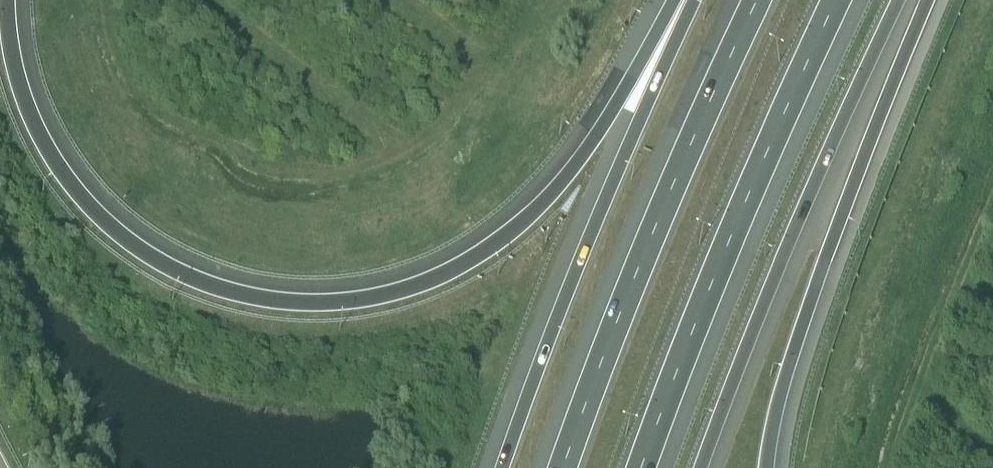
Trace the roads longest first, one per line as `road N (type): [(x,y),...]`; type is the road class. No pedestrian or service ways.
road 1 (motorway): [(680,0),(563,186),(490,253),(408,296),(302,307),(221,292),(153,260),(105,221),(31,119),(15,73),(7,0)]
road 2 (motorway): [(643,467),(694,324),(841,0)]
road 3 (motorway): [(760,0),(704,116),(567,467)]
road 4 (motorway): [(706,467),(824,163),(899,0)]
road 5 (motorway): [(693,0),(586,245),(503,467)]
road 6 (motorway): [(767,467),(787,372),(928,0)]

